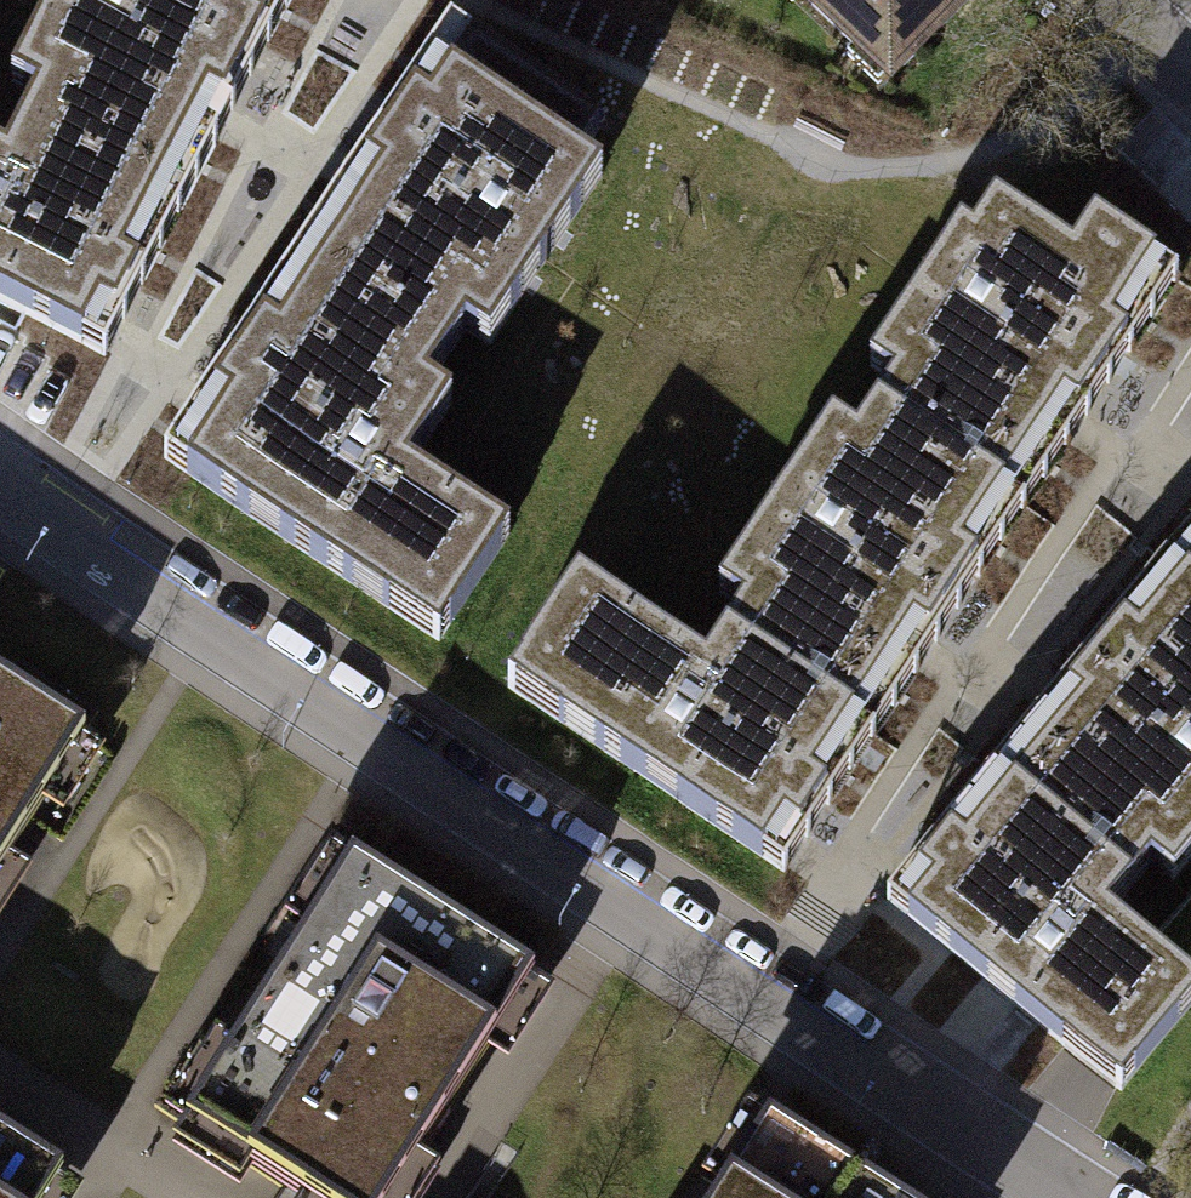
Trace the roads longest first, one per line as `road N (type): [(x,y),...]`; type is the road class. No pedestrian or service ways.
road 1 (residential): [(1070,1197),(0,481)]

